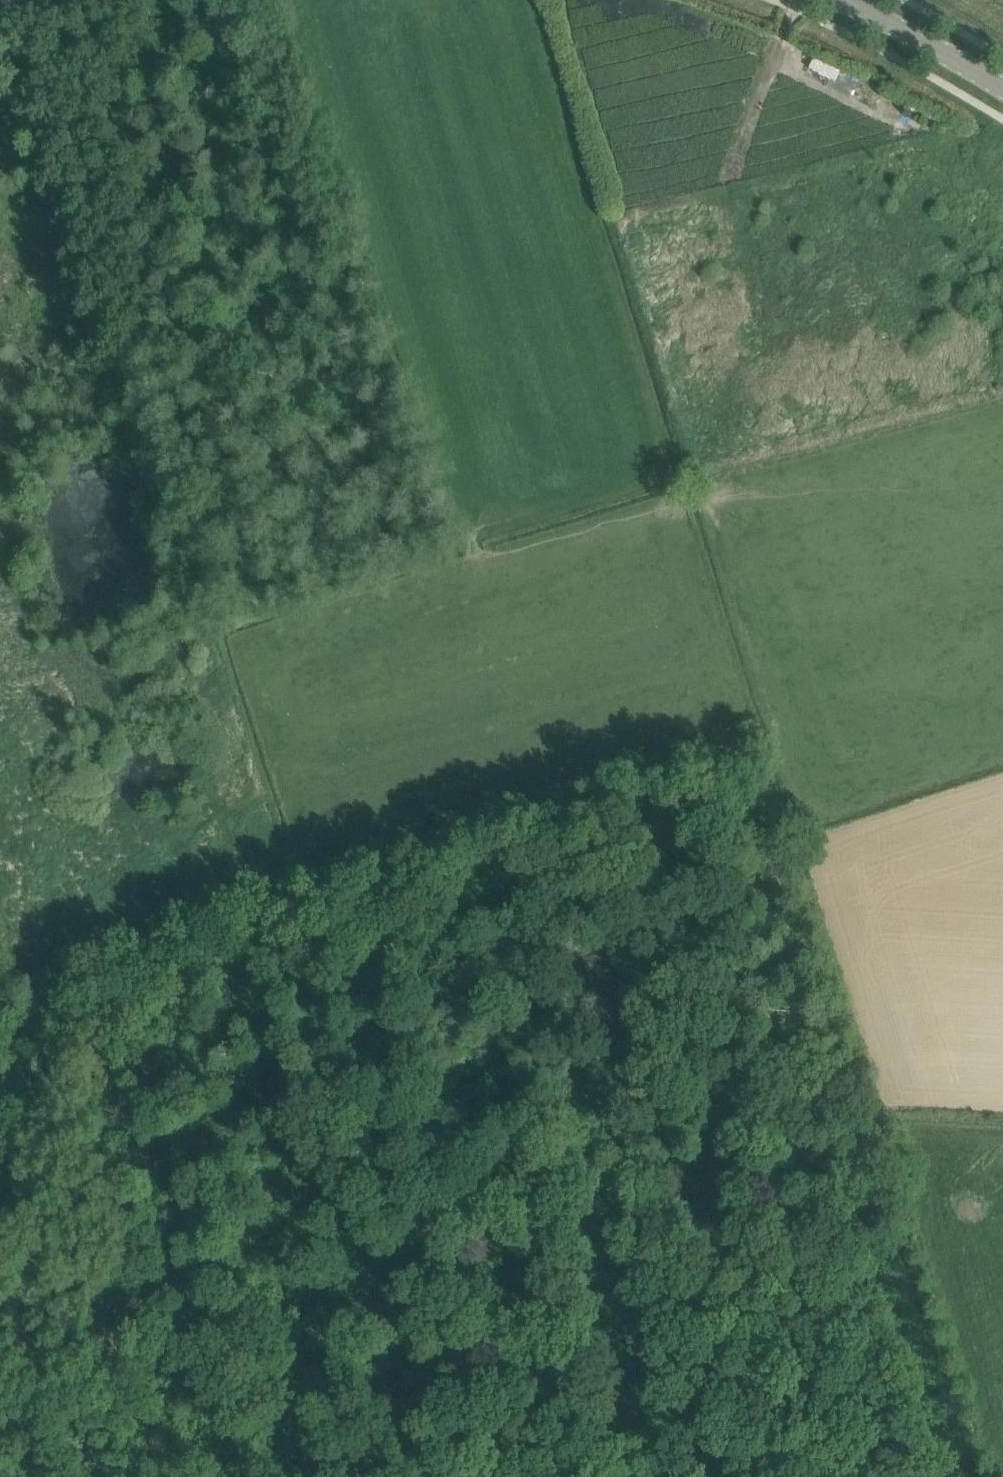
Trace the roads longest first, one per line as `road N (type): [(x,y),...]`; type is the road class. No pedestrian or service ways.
road 1 (tertiary): [(840,0),(1002,88)]

